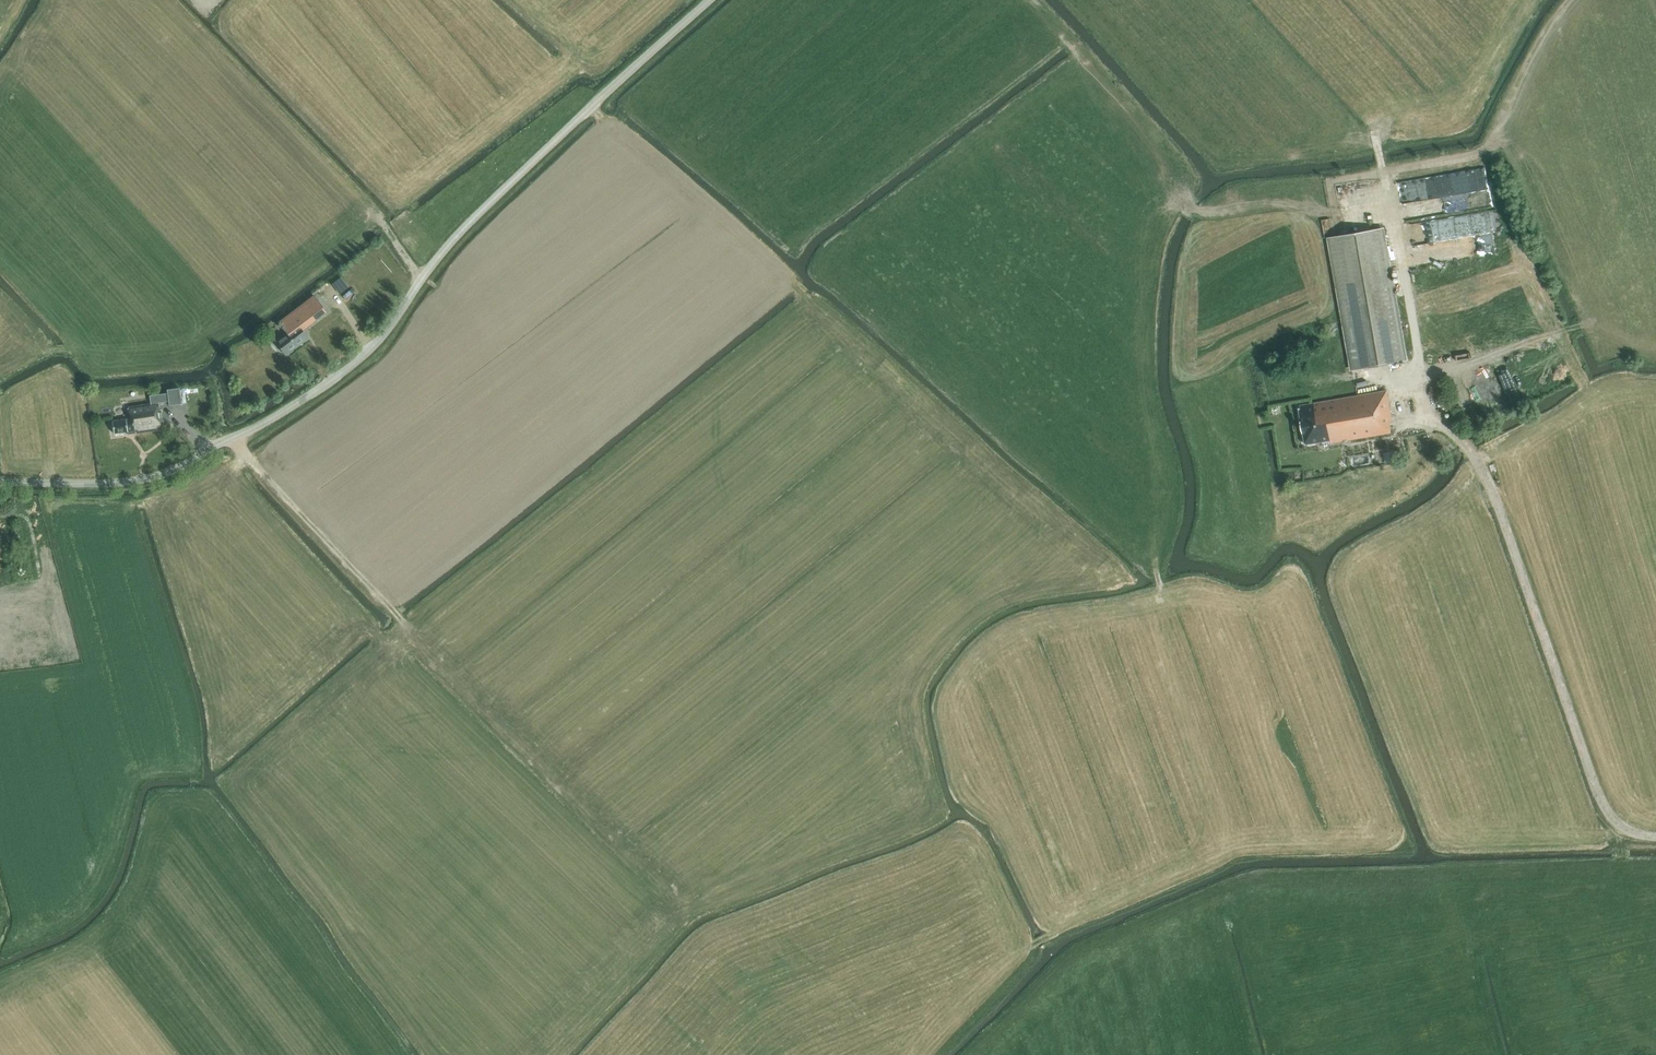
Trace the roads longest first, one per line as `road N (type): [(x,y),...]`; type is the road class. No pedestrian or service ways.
road 1 (unclassified): [(0,483),(112,482),(170,471),(332,380),(385,332),(470,222),(708,0)]
road 2 (track): [(1375,130),(1431,426)]
road 3 (track): [(1423,381),(1591,322)]

